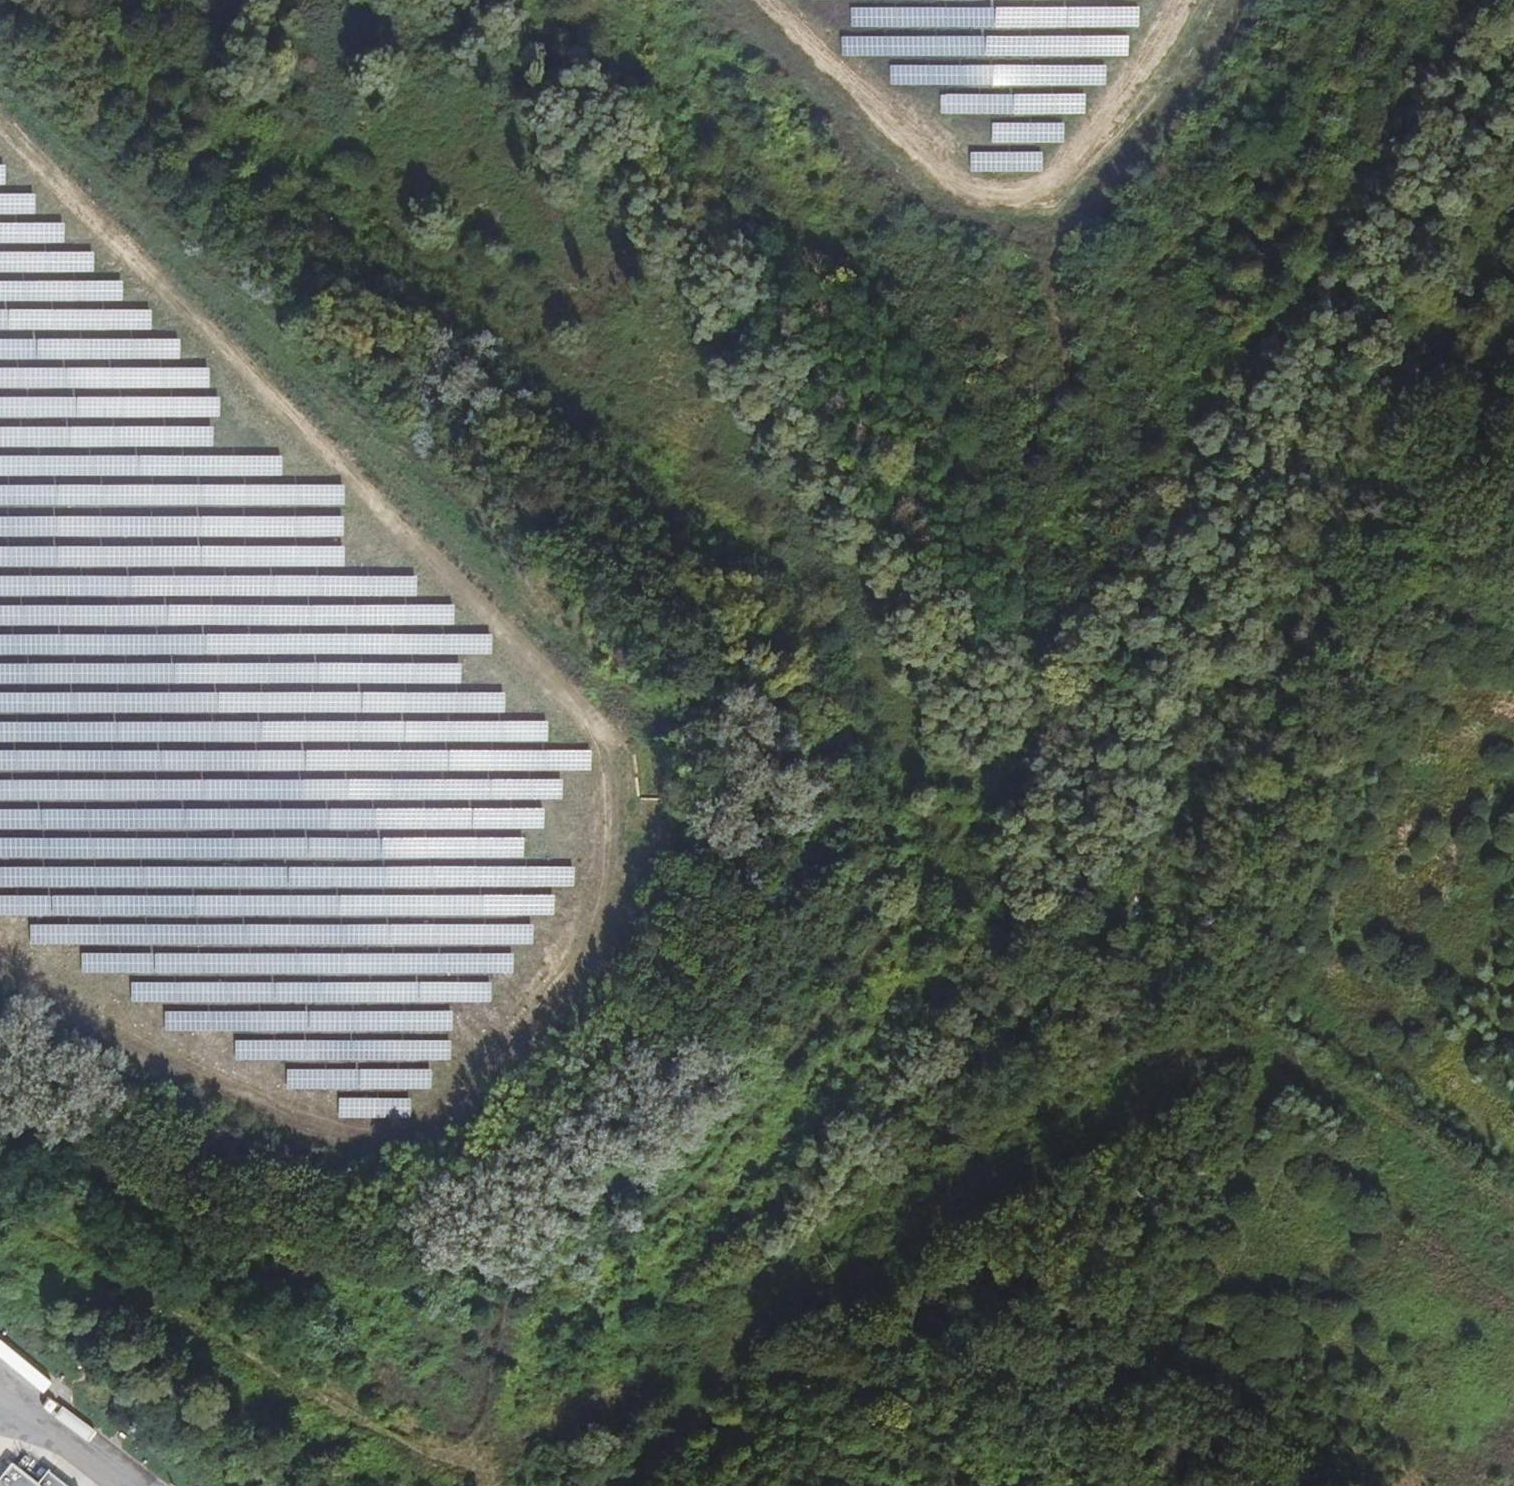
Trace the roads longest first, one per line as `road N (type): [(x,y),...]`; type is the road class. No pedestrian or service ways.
road 1 (track): [(485,1429),(469,1448),(442,1454),(318,1413),(158,1317),(0,1197)]
road 2 (track): [(1149,963),(1425,1134),(1513,1236)]

